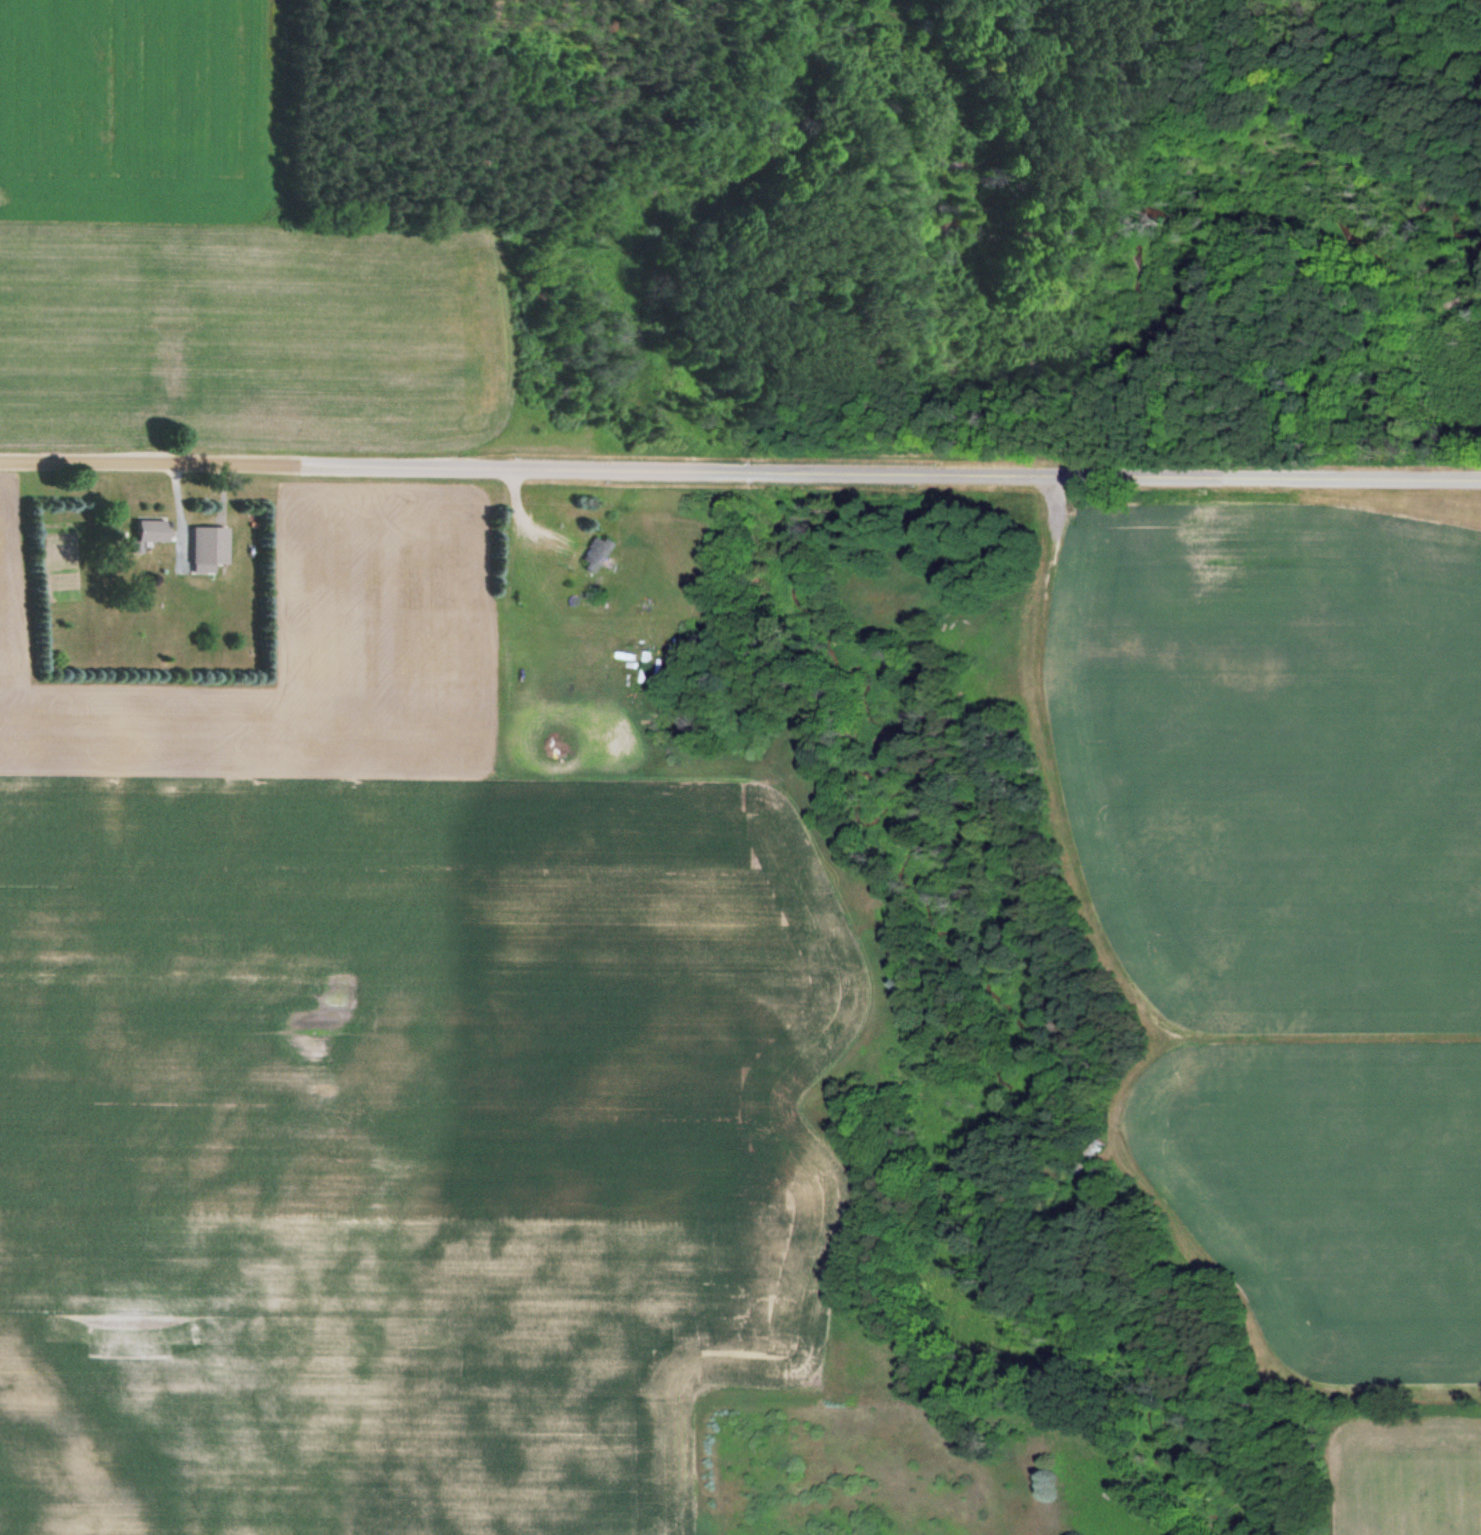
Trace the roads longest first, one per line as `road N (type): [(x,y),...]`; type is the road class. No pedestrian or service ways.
road 1 (residential): [(1480,470),(0,463)]

